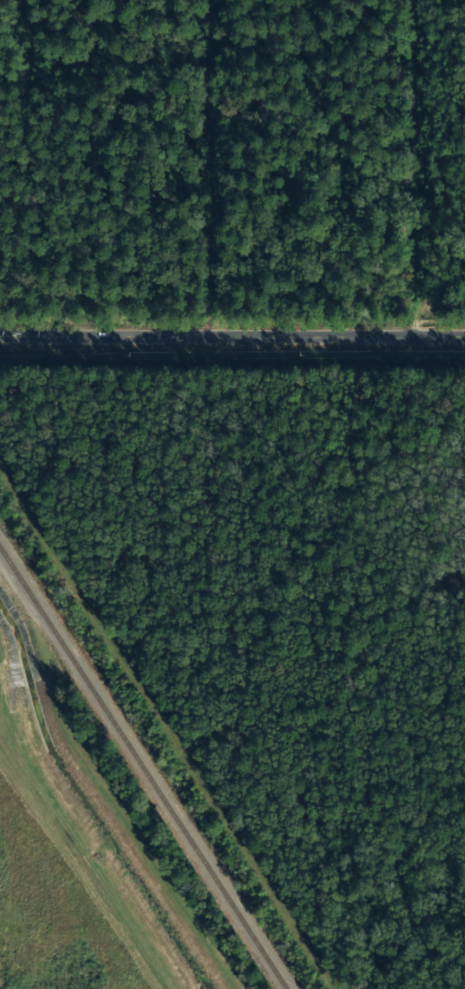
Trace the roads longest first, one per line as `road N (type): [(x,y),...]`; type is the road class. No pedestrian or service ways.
road 1 (residential): [(0,338),(464,337)]

